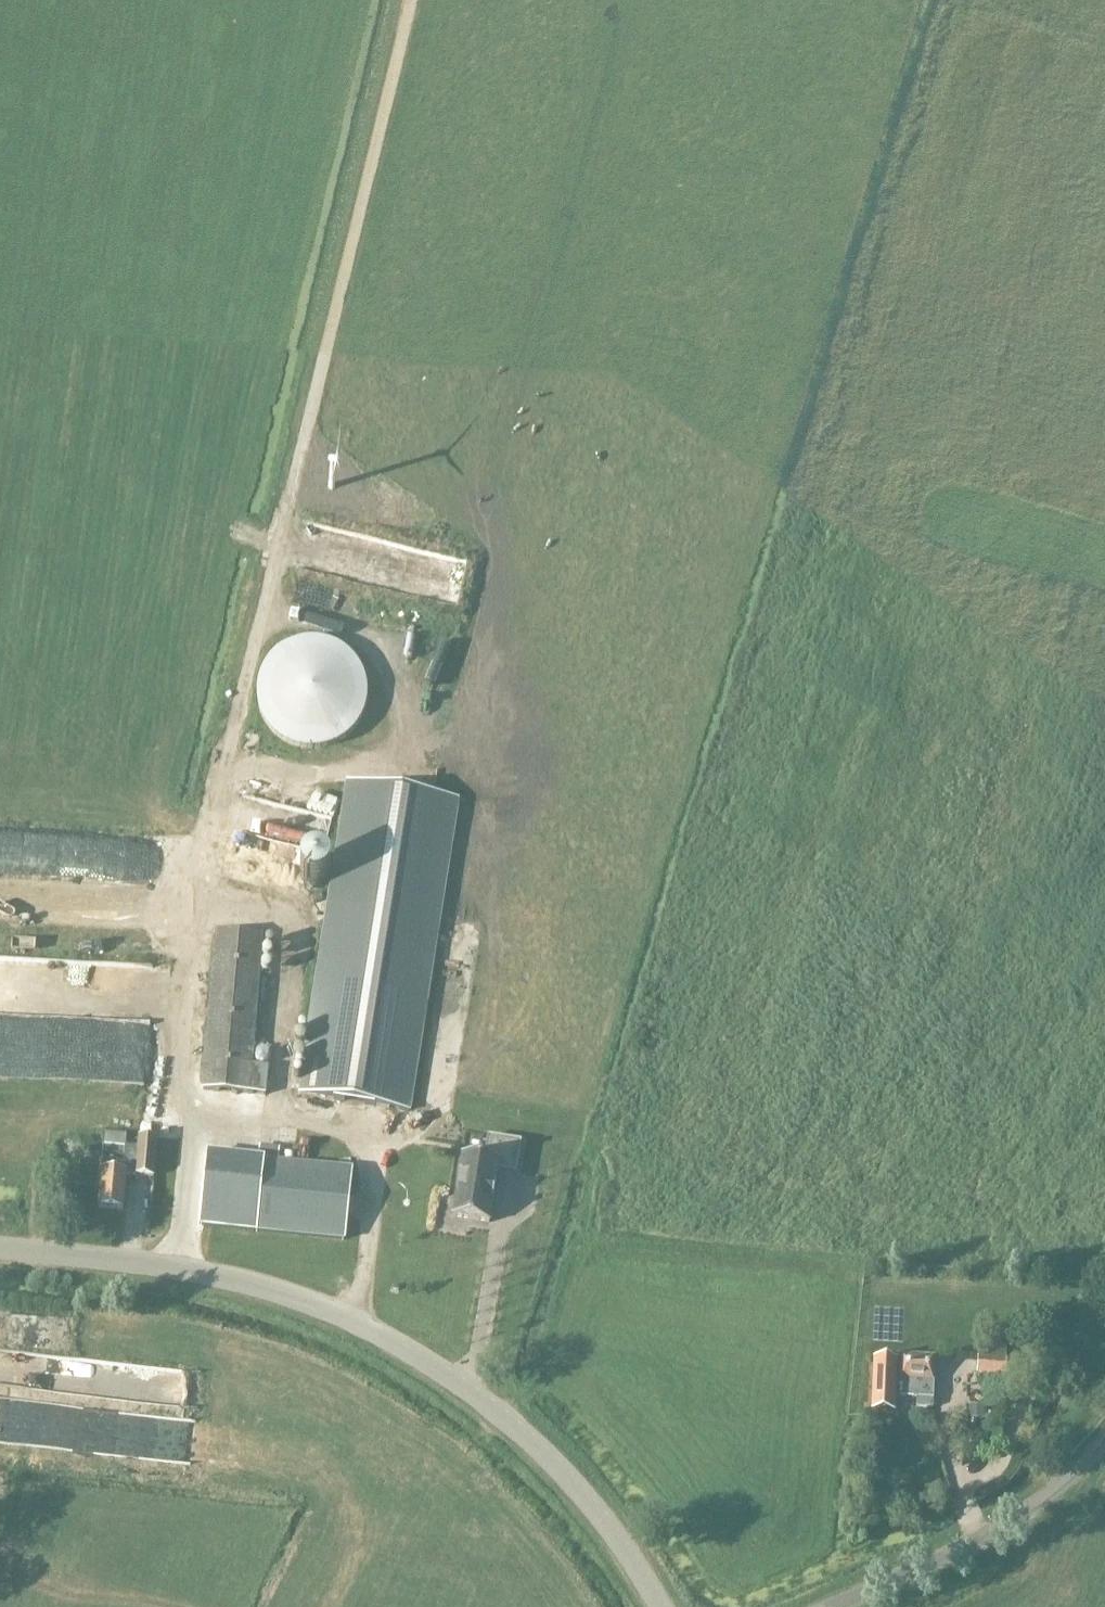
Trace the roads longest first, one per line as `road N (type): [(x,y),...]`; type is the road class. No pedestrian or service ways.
road 1 (track): [(173,1274),(194,1116),(187,1078),(198,852),(231,744),(412,0)]
road 2 (tertiary): [(656,1606),(558,1474),(458,1388),(340,1316),(226,1282),(0,1250)]
road 3 (unclassified): [(847,1606),(1040,1510),(1104,1444)]

